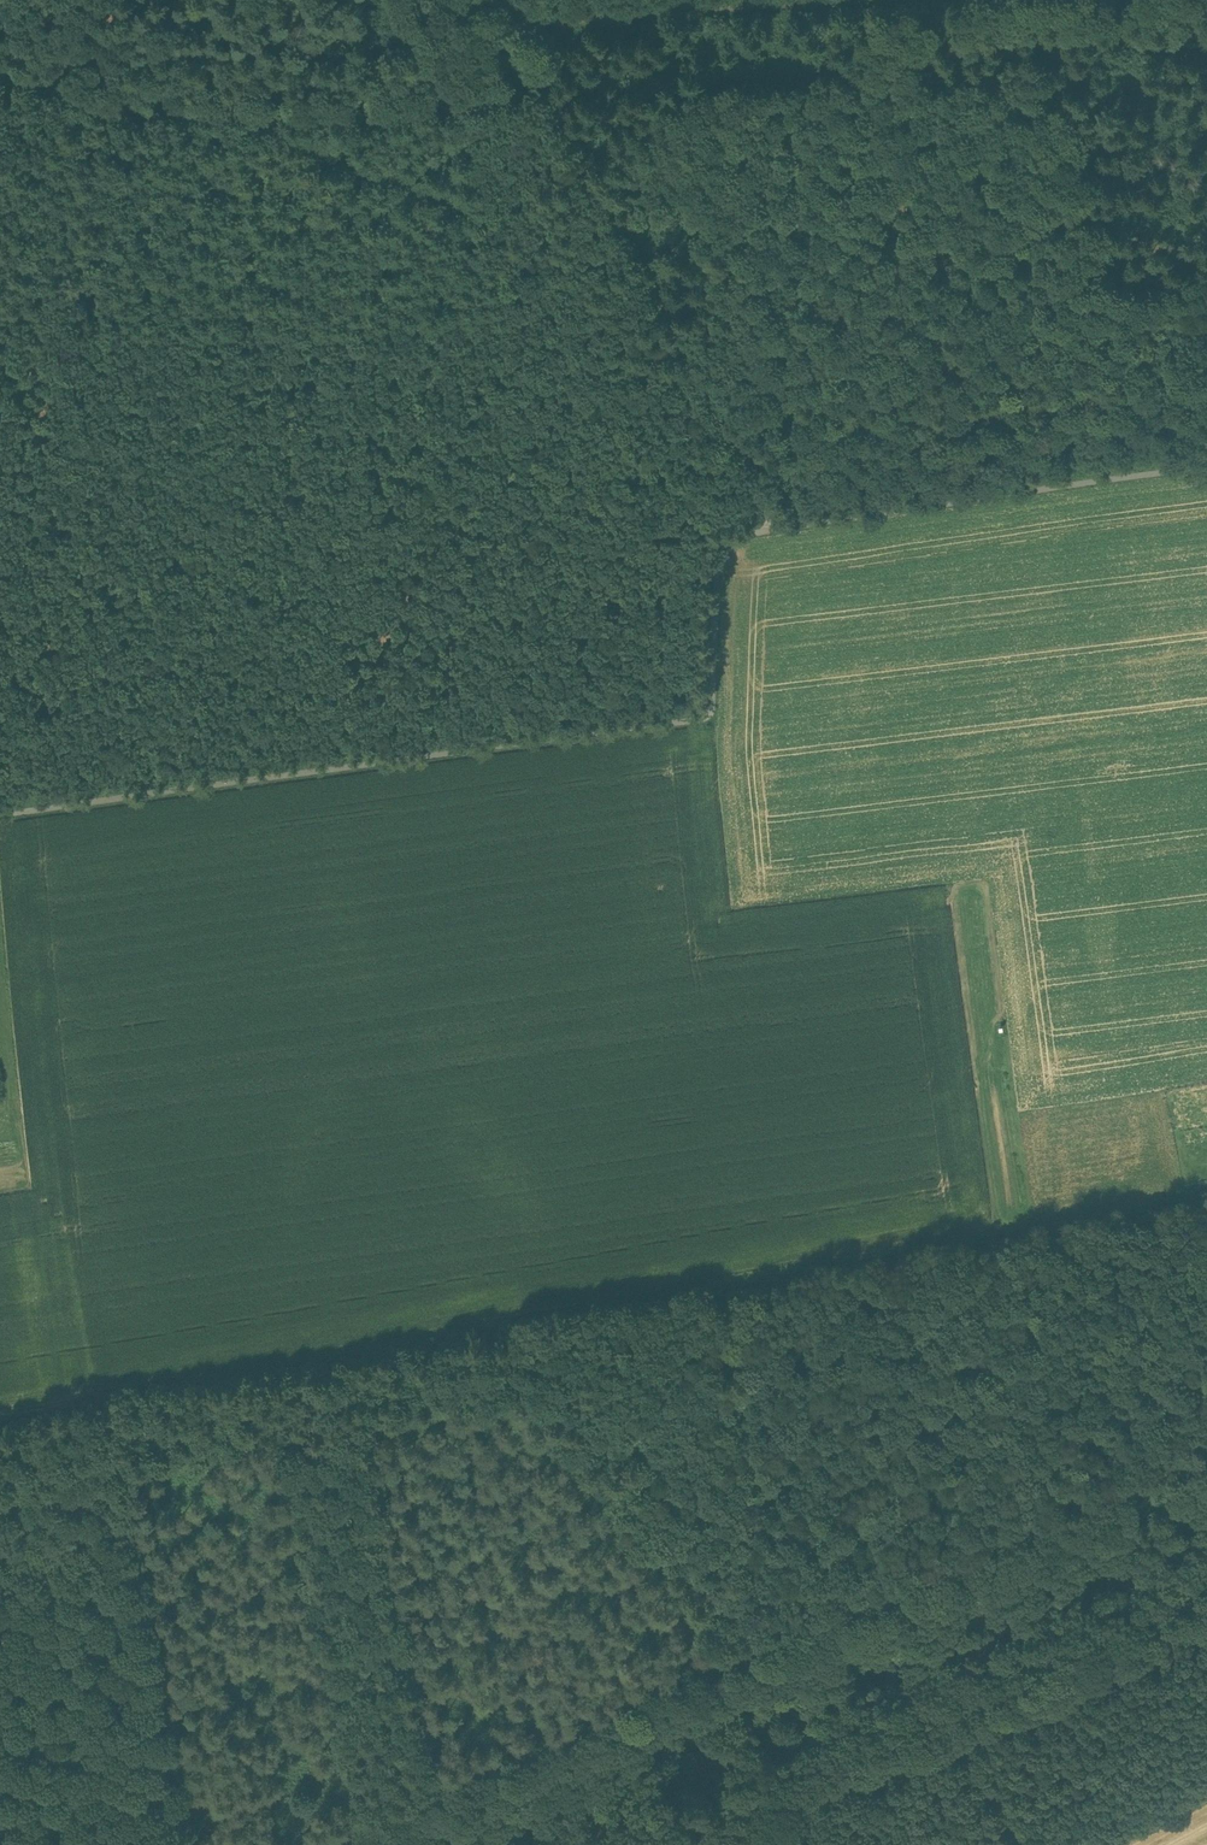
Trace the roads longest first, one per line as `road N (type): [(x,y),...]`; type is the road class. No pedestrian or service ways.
road 1 (track): [(1206,1218),(1186,1197),(1160,1192),(0,1414)]
road 2 (track): [(1206,1461),(988,1557),(895,1585),(303,1844)]
road 3 (track): [(0,721),(111,718),(193,688),(268,674),(360,694),(460,691),(537,623),(604,590),(676,532),(707,495),(728,434)]
road 4 (track): [(534,72),(507,95),(354,110),(157,106),(0,77)]
road 5 (track): [(760,488),(534,72)]
road 6 (track): [(803,0),(579,20),(500,4)]

